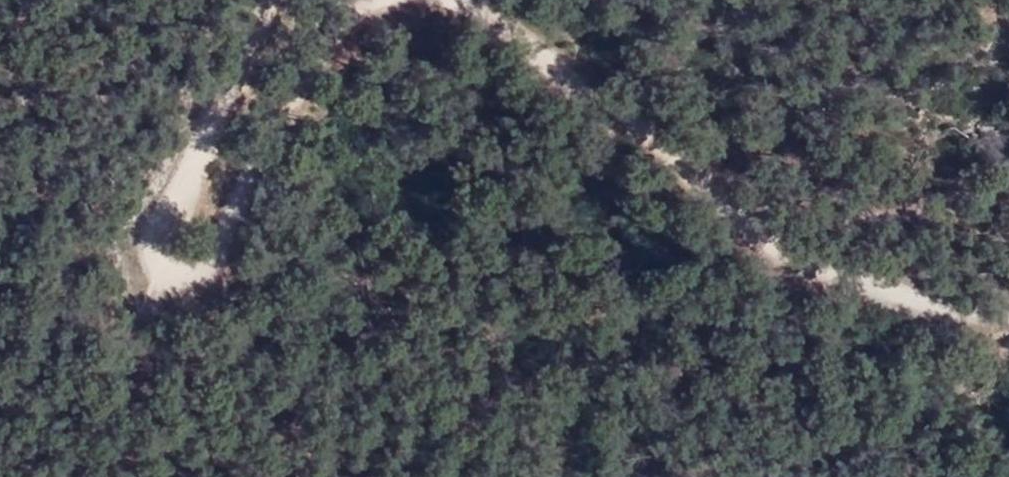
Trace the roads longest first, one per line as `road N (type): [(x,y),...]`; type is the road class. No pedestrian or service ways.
road 1 (track): [(465,0),(554,64),(785,257),(959,314),(1008,312)]
road 2 (track): [(264,0),(158,222),(164,268),(188,272),(217,254),(327,11),(342,0)]

